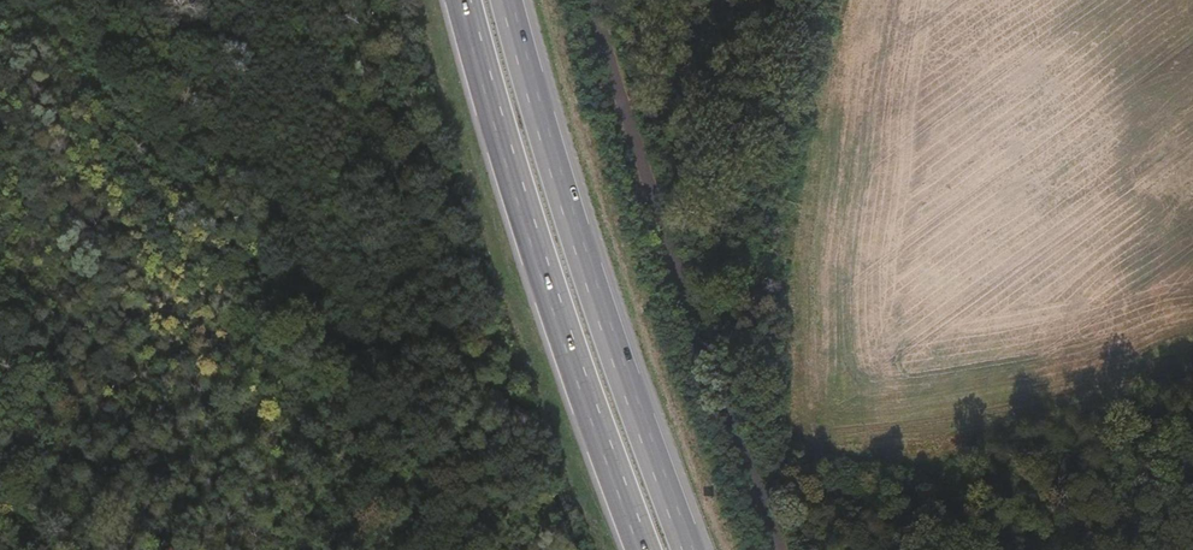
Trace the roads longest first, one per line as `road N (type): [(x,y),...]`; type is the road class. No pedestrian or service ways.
road 1 (track): [(789,549),(598,0)]
road 2 (motorway): [(467,0),(540,275),(647,549)]
road 3 (motorway): [(688,549),(592,287),(507,0)]

